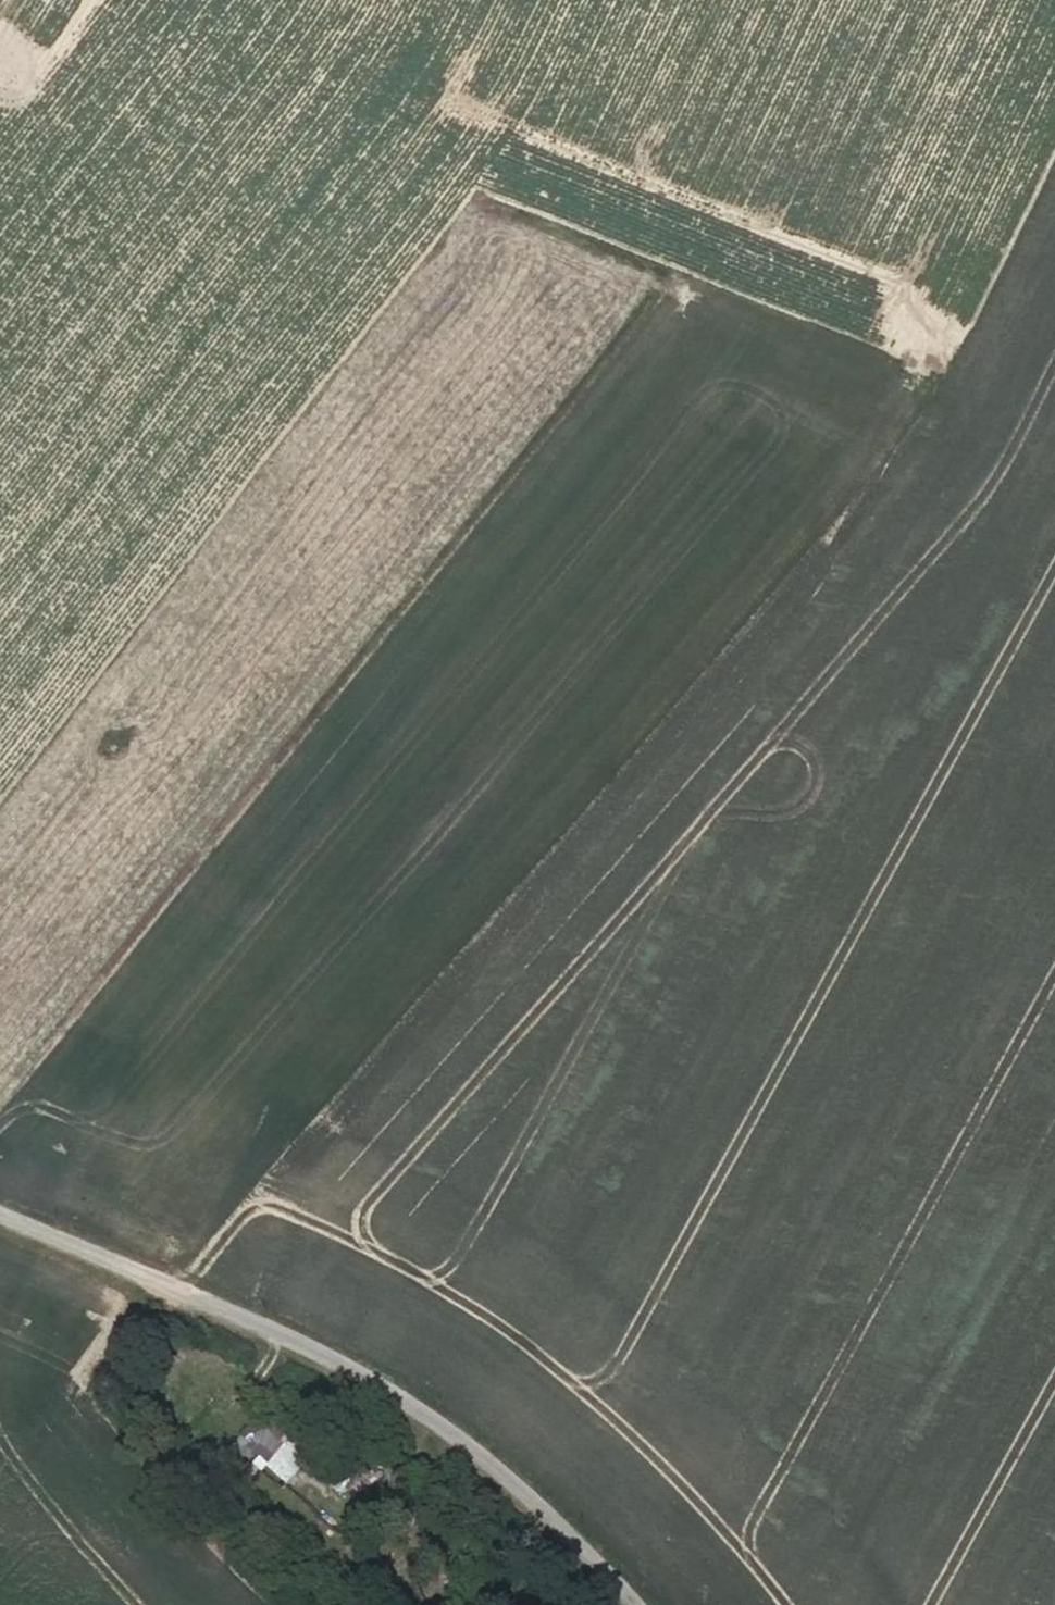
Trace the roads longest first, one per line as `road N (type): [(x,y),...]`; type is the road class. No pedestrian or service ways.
road 1 (unclassified): [(0,1218),(398,1394),(632,1604)]

